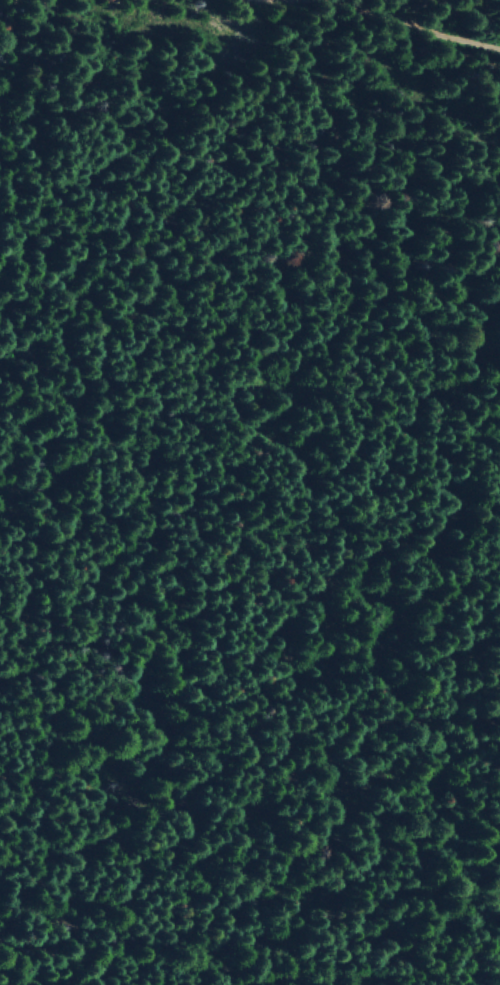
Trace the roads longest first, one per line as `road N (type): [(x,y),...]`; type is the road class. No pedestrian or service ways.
road 1 (residential): [(499,54),(333,0)]

